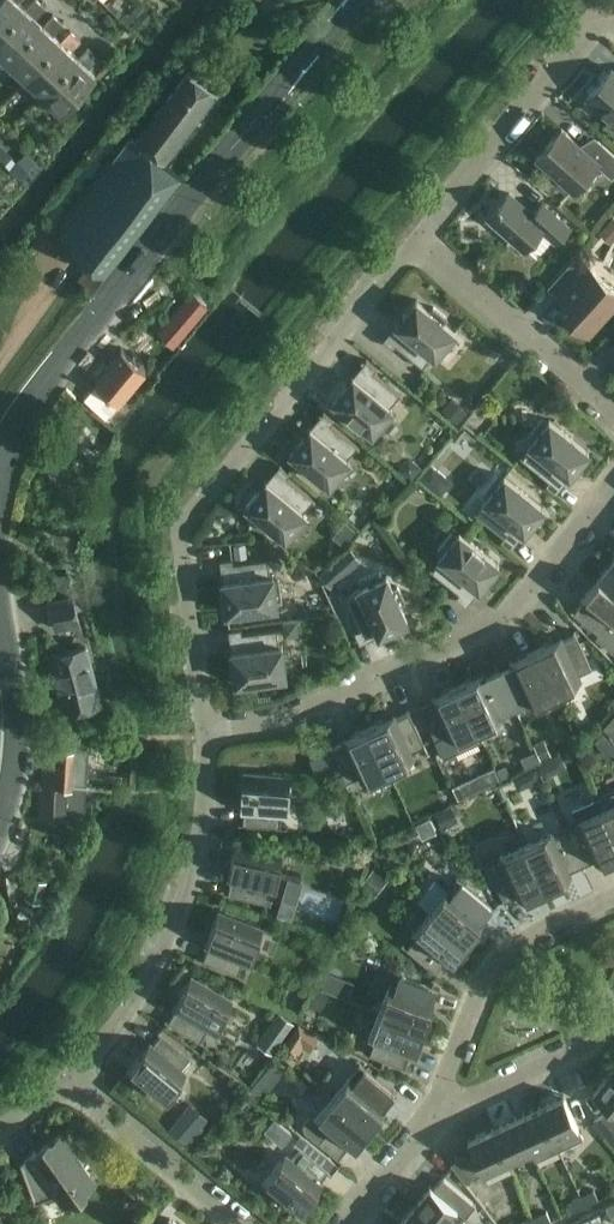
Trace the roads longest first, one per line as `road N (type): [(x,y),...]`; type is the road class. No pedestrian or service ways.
road 1 (tertiary): [(0,475),(29,409),(65,360),(360,0)]
road 2 (residential): [(207,733),(181,526),(420,238)]
road 3 (residential): [(207,733),(287,721),(481,635),(613,490)]
road 4 (residential): [(69,1083),(119,1027),(183,906),(207,796),(207,733)]
road 5 (residential): [(443,1115),(445,1086),(482,980),(523,936),(613,897)]
road 6 (residential): [(420,238),(599,19),(613,20)]
road 7 (residential): [(613,408),(420,238)]
road 8 (tertiary): [(0,837),(19,730),(0,606)]
road 9 (residential): [(241,1223),(69,1083)]
road 10 (residential): [(443,1115),(591,1048),(613,1008)]
road 11 (residential): [(350,1223),(443,1115)]

